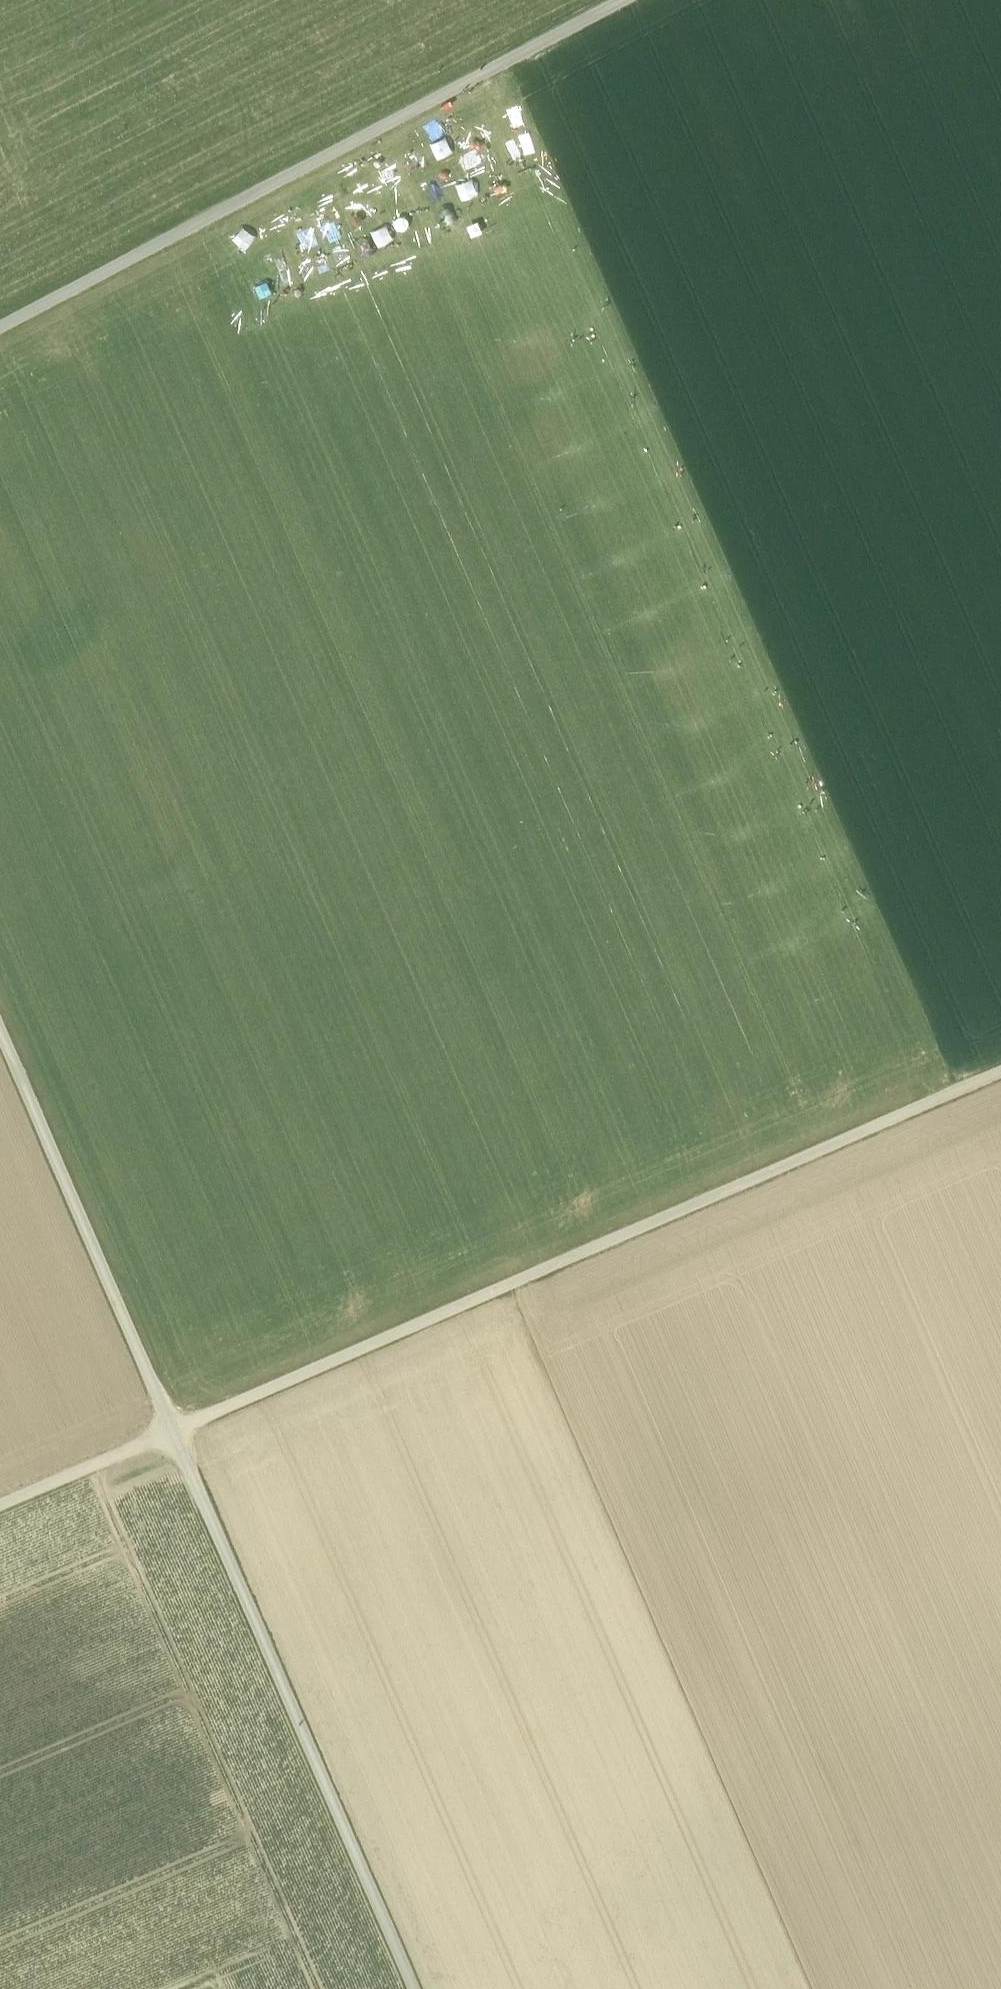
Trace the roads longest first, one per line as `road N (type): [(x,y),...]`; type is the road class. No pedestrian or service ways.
road 1 (track): [(170,1429),(1000,1072)]
road 2 (track): [(0,326),(620,0)]
road 3 (track): [(170,1429),(413,1988)]
road 4 (track): [(0,1035),(170,1429)]
road 5 (track): [(0,1503),(170,1429)]

